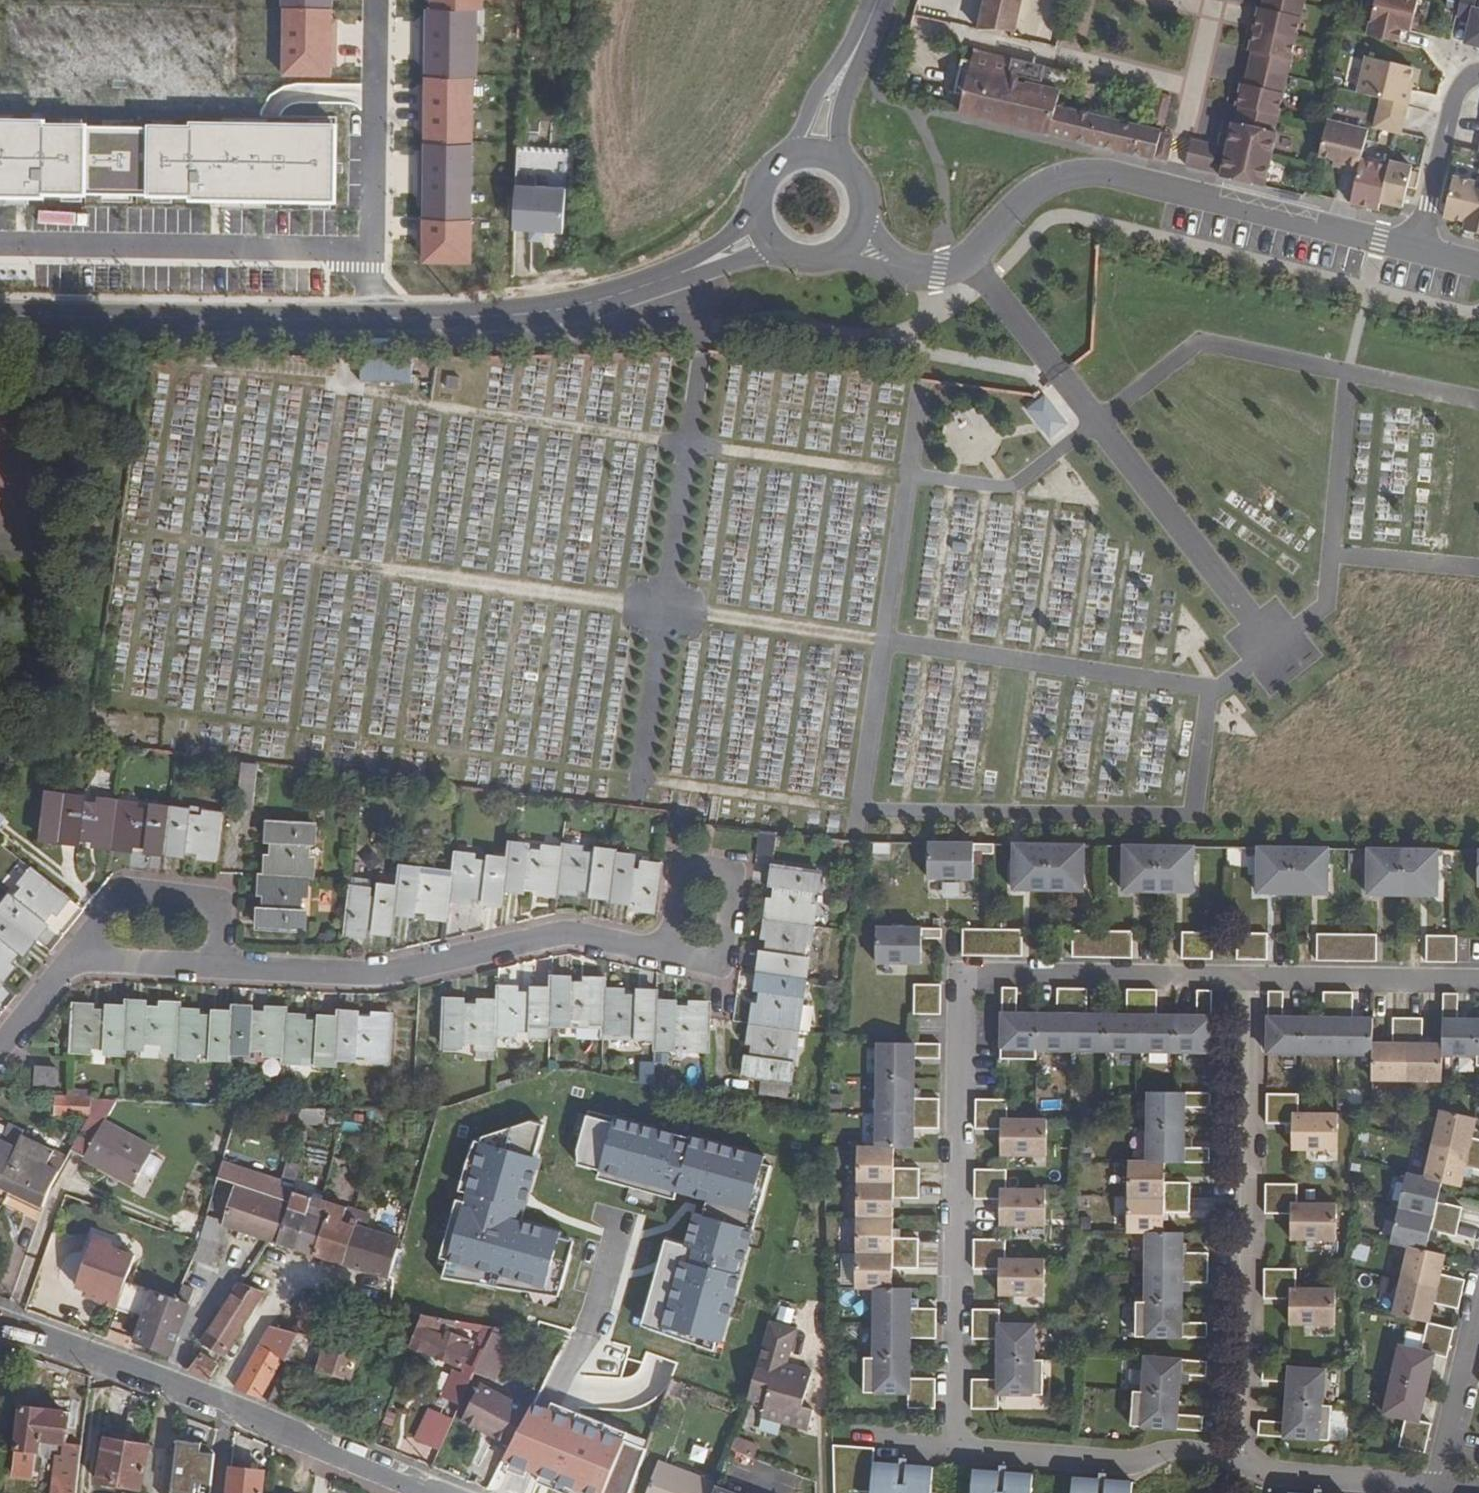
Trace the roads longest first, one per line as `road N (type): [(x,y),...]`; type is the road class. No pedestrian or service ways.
road 1 (residential): [(953,1453),(961,976),(1246,980)]
road 2 (secondary): [(681,272),(567,309),(0,320)]
road 3 (residential): [(855,239),(897,267),(938,275),(1041,185),(1096,171),(1420,250)]
road 4 (residential): [(1245,1465),(1246,980)]
road 5 (tertiary): [(444,1492),(0,1323)]
road 6 (residential): [(213,963),(380,973),(568,931),(669,956)]
road 7 (residential): [(1245,1465),(1191,1453),(1141,1465),(953,1453)]
road 8 (residential): [(213,963),(218,899),(122,890),(74,955)]
road 9 (residential): [(669,956),(679,865),(730,873),(717,968)]
road 10 (residential): [(1246,980),(1478,983)]
road 11 (residential): [(1420,250),(1458,89),(1478,73)]
road 12 (residential): [(1478,1312),(1439,1487)]
road 13 (residential): [(1418,1486),(1291,1479),(1245,1465)]
road 14 (secondary): [(861,37),(777,165)]
road 15 (residential): [(74,955),(213,963)]
road 16 (secondary): [(844,165),(841,113),(861,37)]

